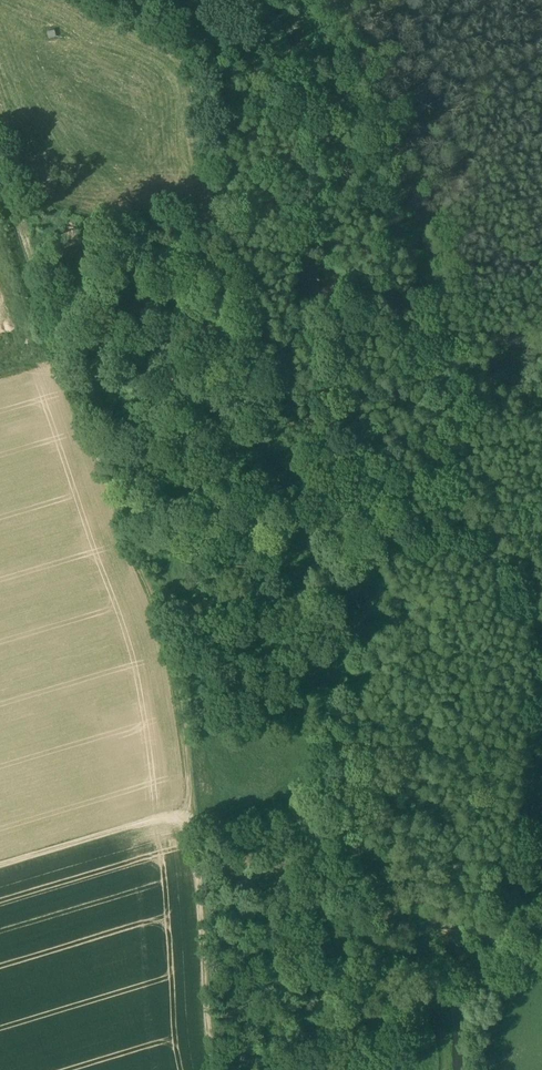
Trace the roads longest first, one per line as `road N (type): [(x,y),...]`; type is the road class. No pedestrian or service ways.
road 1 (track): [(0,161),(165,647),(187,748),(219,1069)]
road 2 (track): [(194,810),(0,865)]

